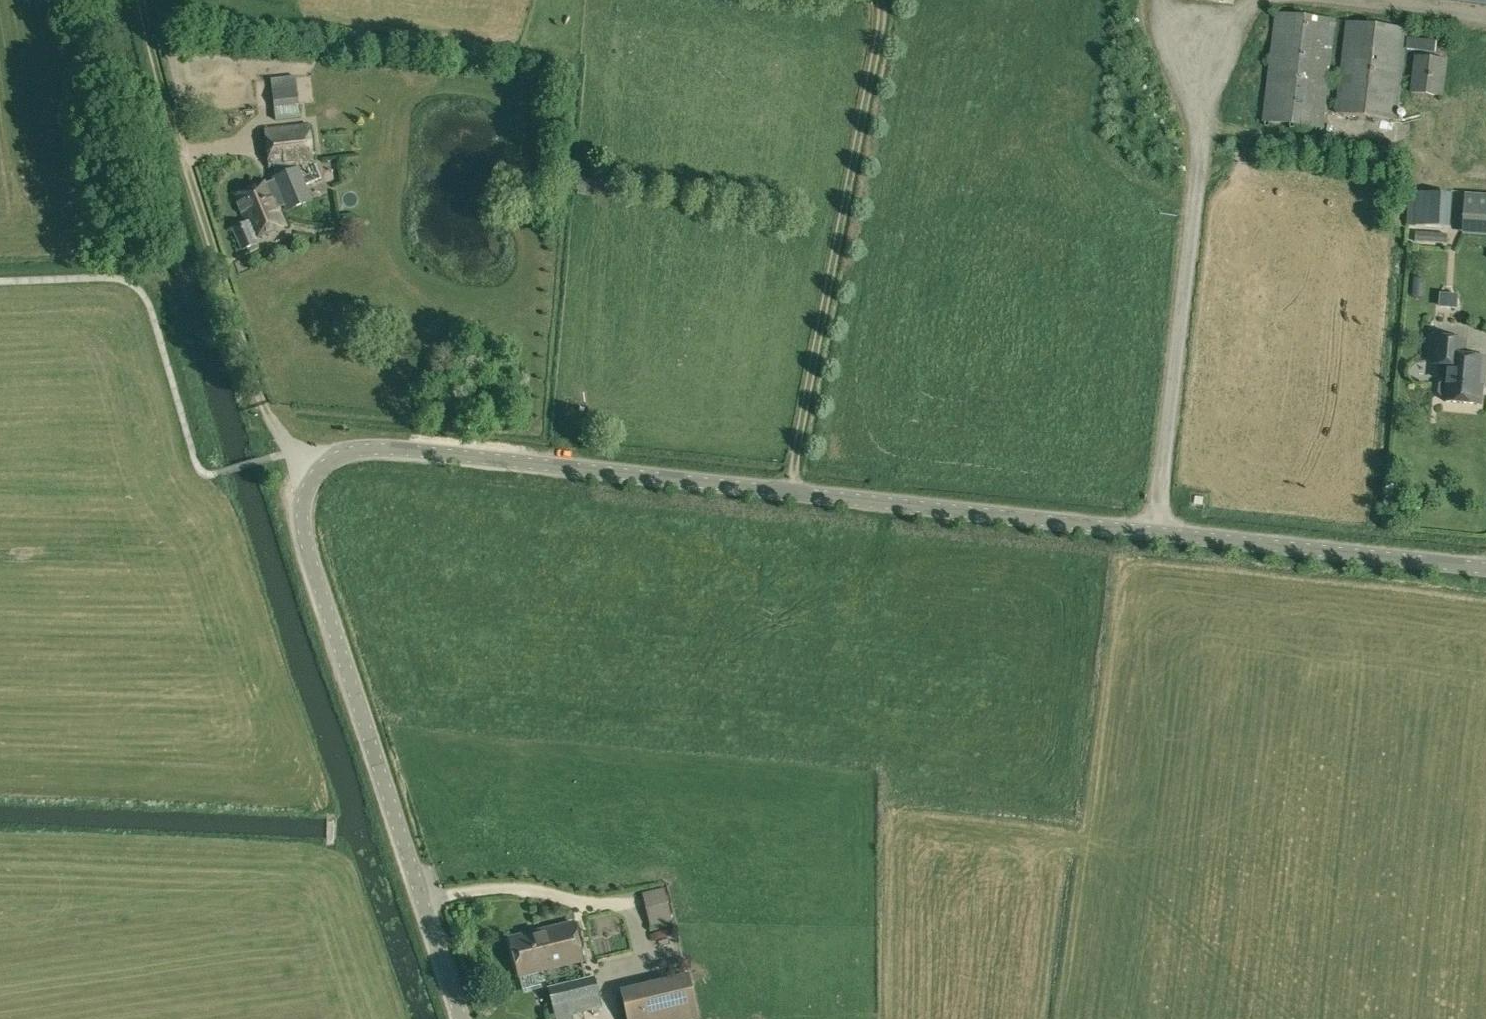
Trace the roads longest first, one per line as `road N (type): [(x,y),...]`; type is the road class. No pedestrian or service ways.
road 1 (unclassified): [(461,1018),(303,545),(303,500),(330,461),(420,453),(1485,567)]

